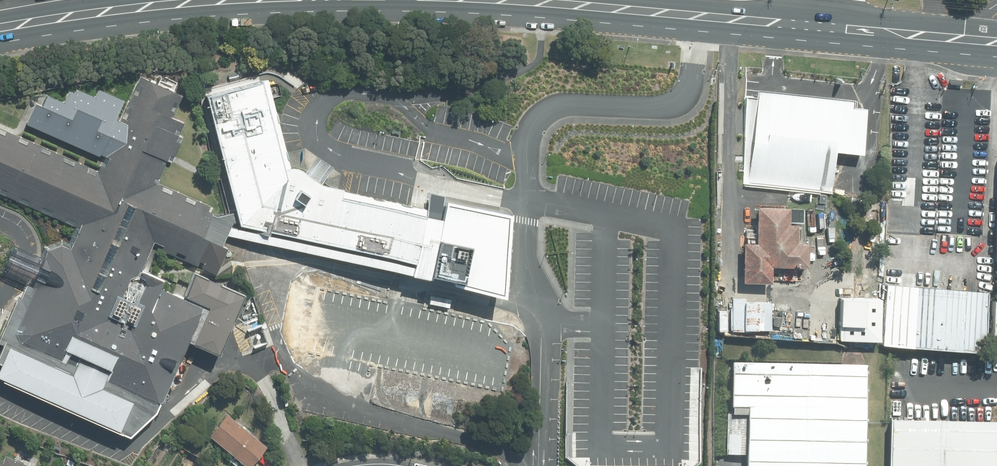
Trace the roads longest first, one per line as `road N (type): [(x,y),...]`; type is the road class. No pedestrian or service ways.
road 1 (secondary): [(833,27),(424,0)]
road 2 (secondary): [(254,0),(0,31)]
road 3 (secondary): [(996,40),(833,27)]

